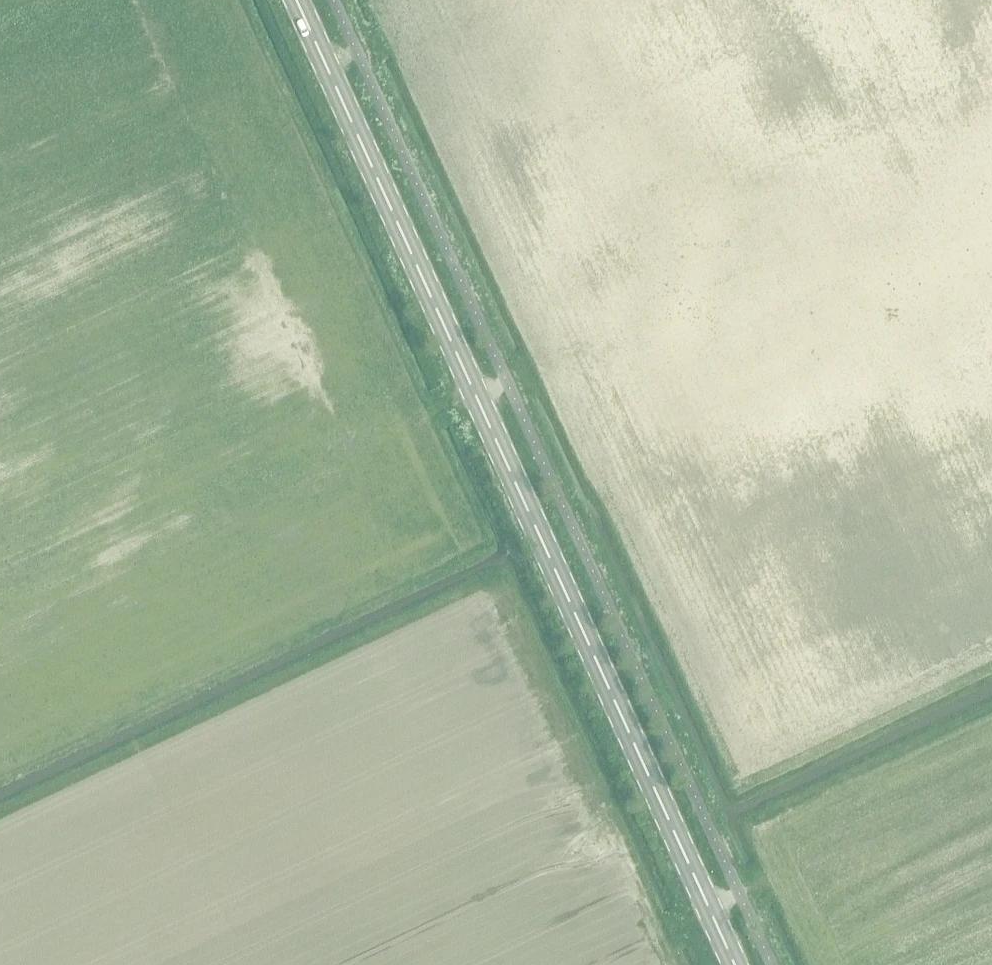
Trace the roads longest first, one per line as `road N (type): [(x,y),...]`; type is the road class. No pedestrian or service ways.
road 1 (secondary): [(737,964),(299,0)]

